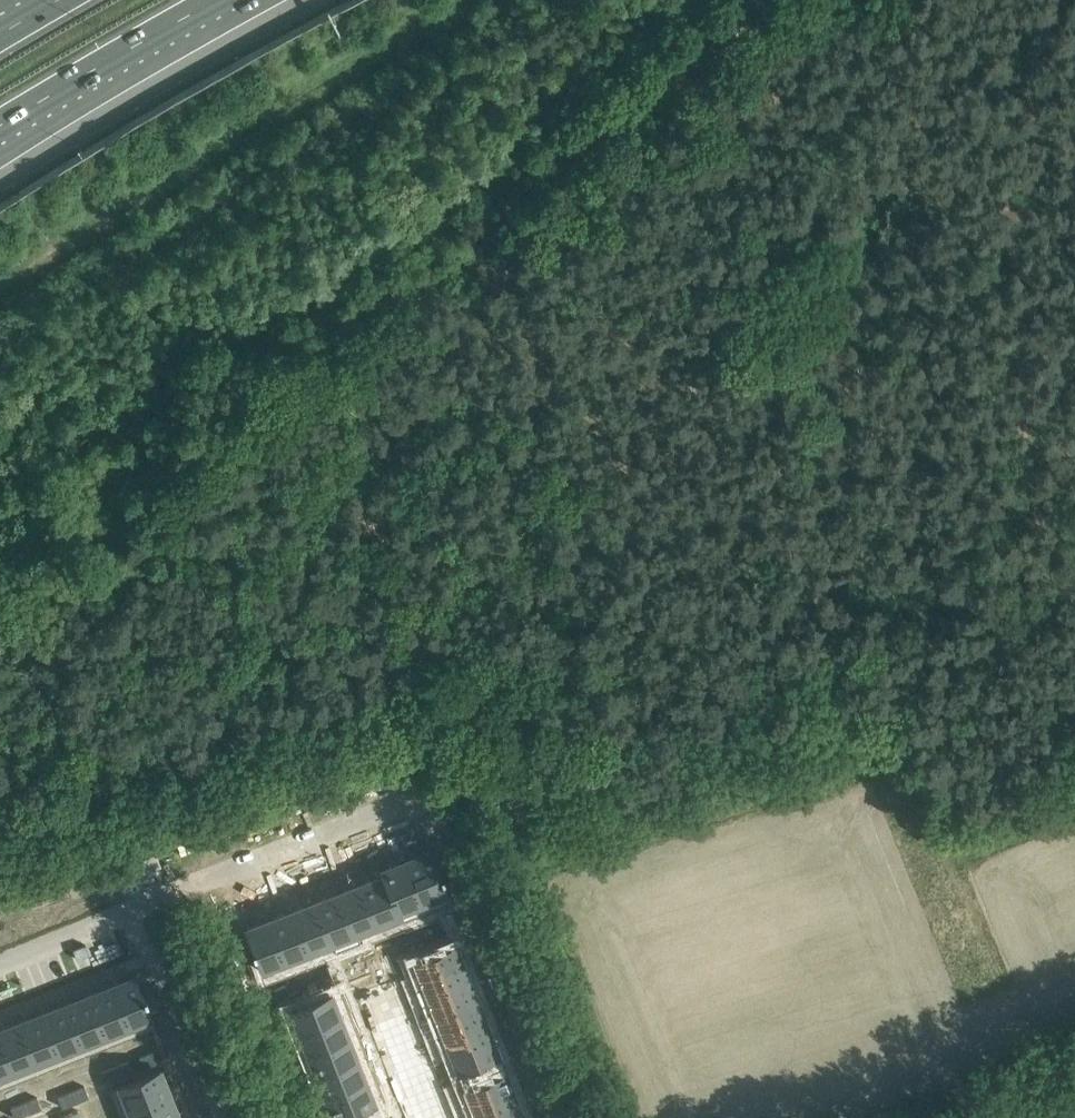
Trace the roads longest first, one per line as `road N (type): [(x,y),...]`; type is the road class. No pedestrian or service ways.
road 1 (residential): [(565,1117),(443,820),(417,802),(0,964)]
road 2 (motorway): [(0,131),(218,0)]

